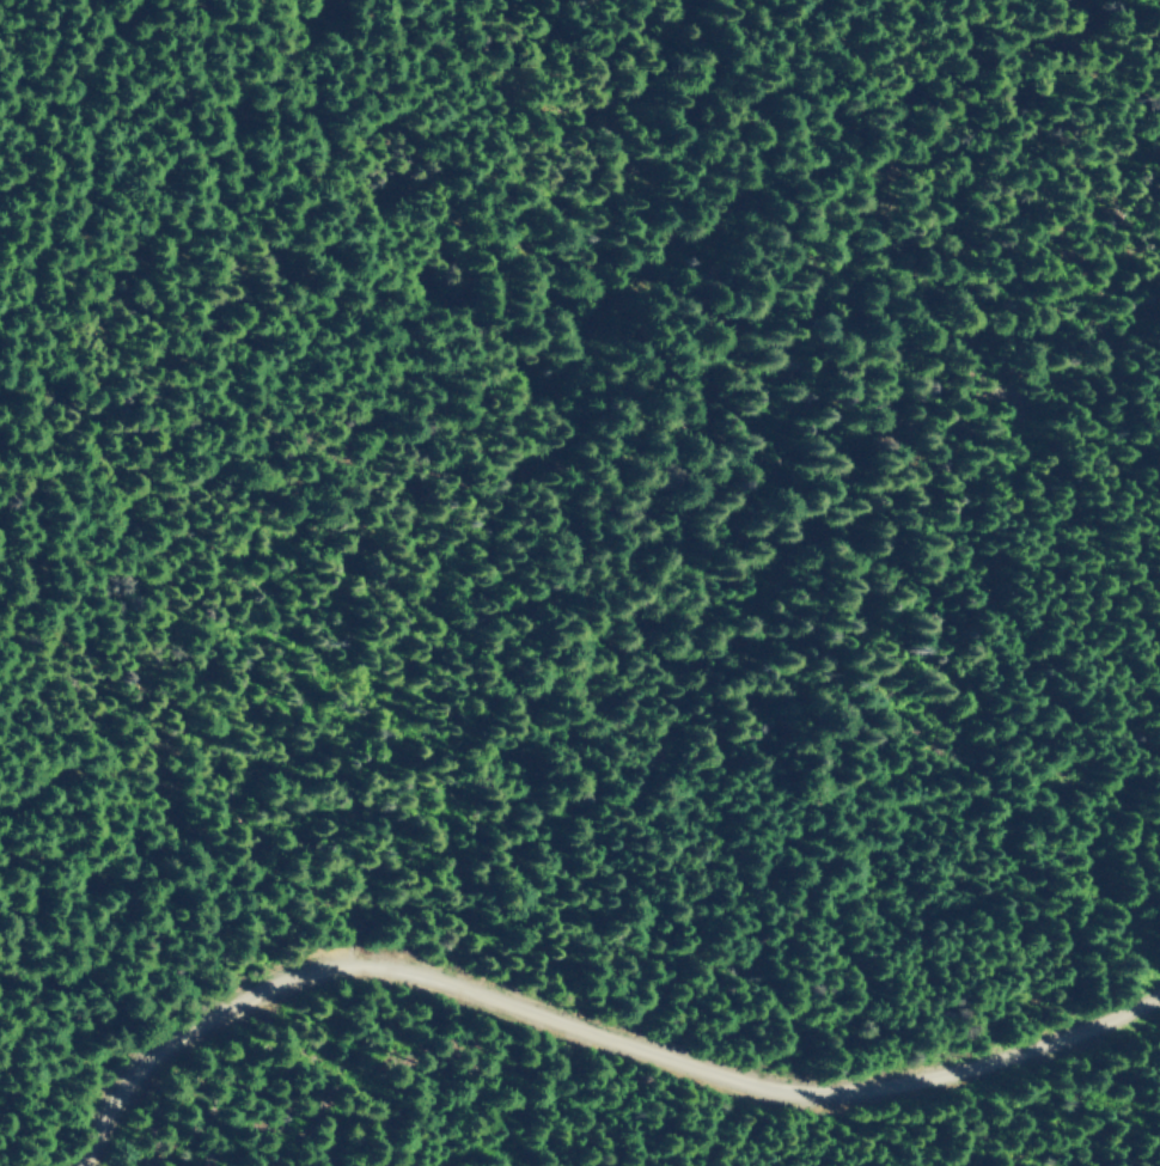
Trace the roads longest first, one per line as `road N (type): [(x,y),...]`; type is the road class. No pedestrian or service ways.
road 1 (track): [(80,1165),(121,1091),(173,1039),(279,982),(358,966),(436,981),(753,1083),(885,1085),(1062,1036),(1159,991)]

